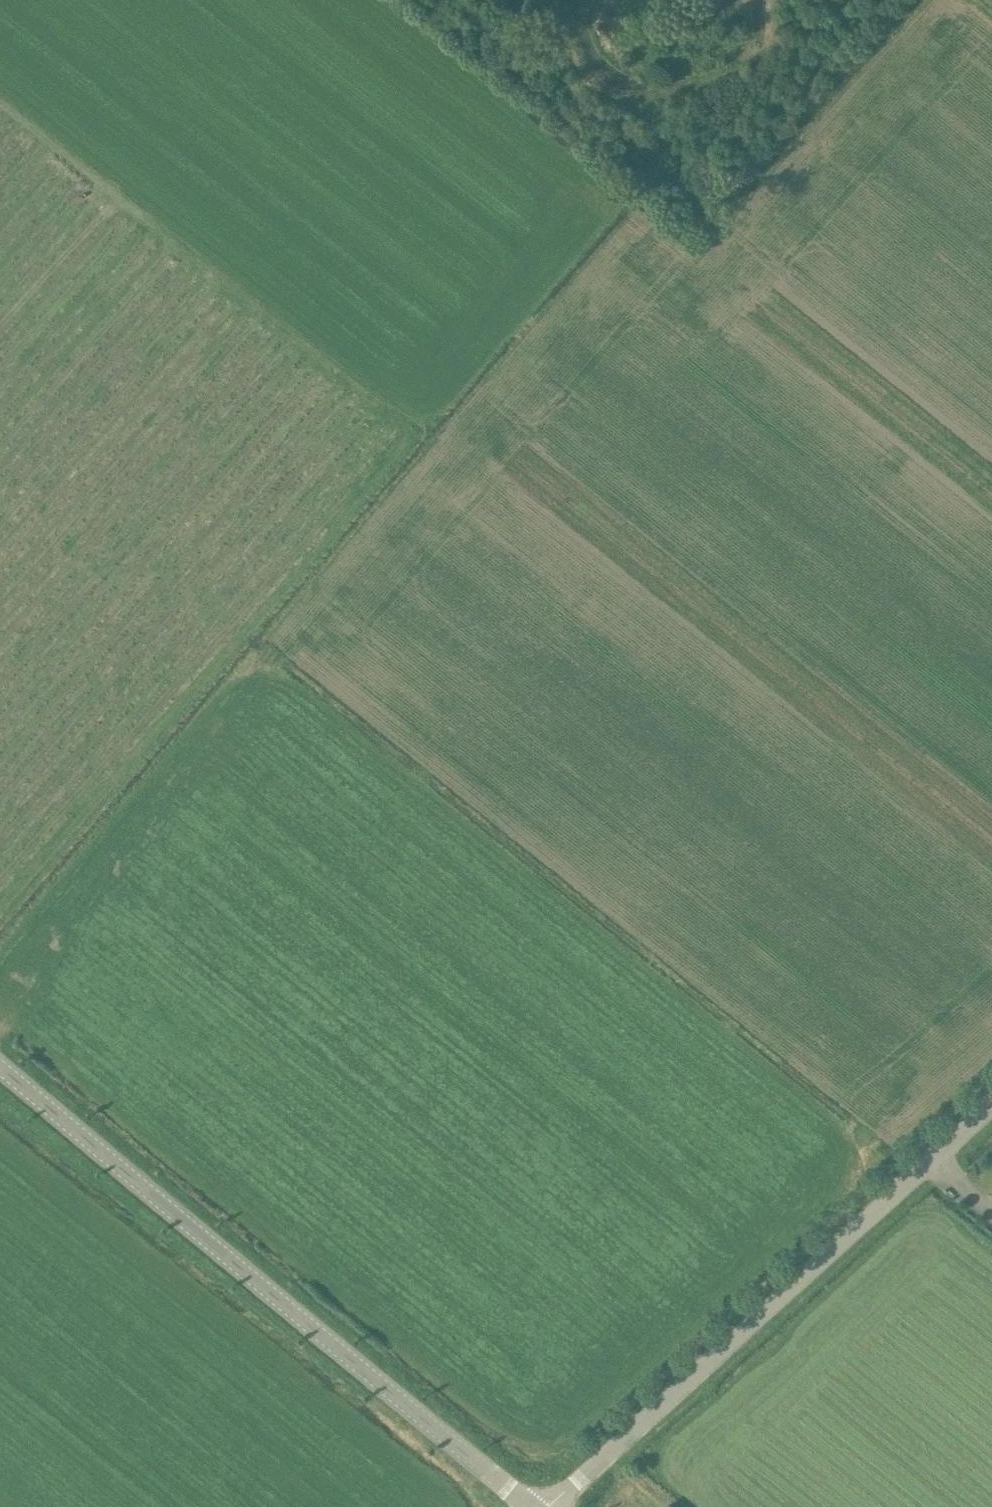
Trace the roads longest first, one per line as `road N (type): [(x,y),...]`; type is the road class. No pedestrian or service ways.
road 1 (tertiary): [(536,1506),(0,1073)]
road 2 (unclassified): [(554,1506),(991,1097)]

